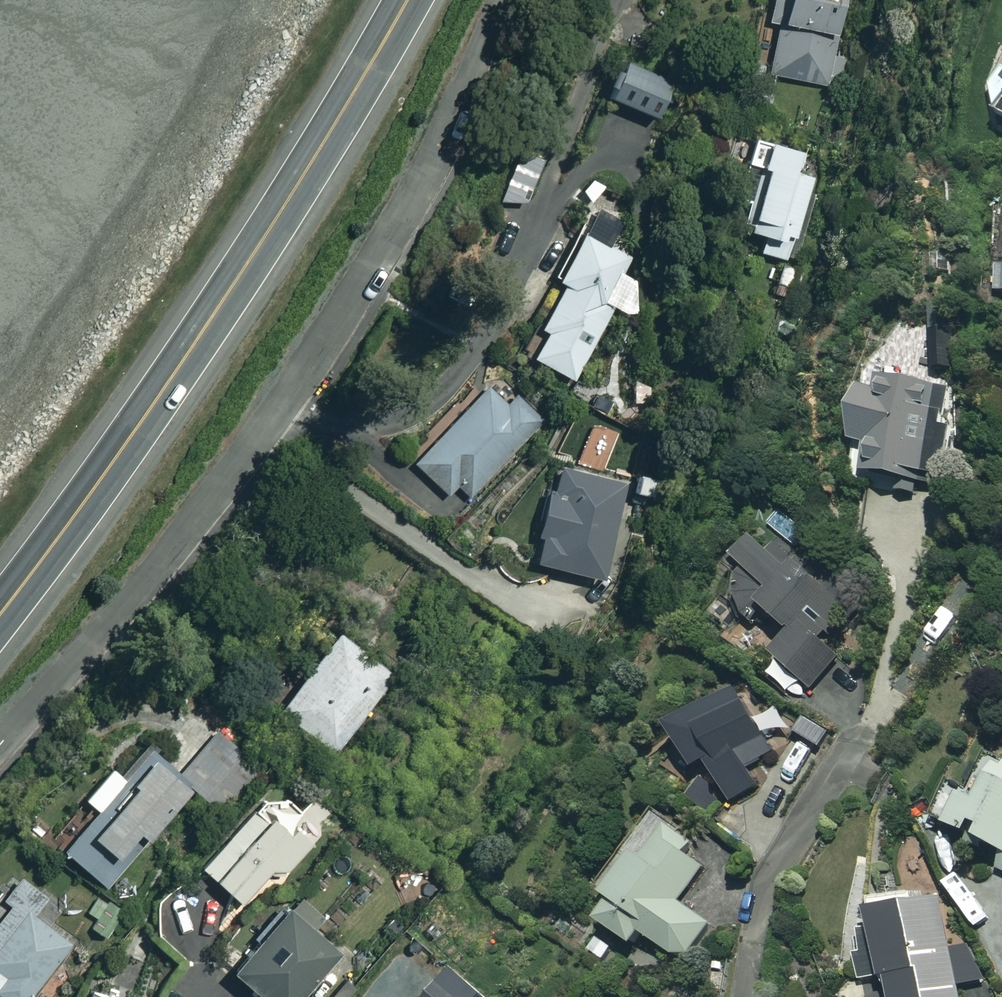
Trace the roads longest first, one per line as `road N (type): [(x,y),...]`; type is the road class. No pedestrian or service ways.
road 1 (residential): [(0,745),(195,522),(390,240),(501,0)]
road 2 (trunk): [(0,614),(228,295),(407,0)]

